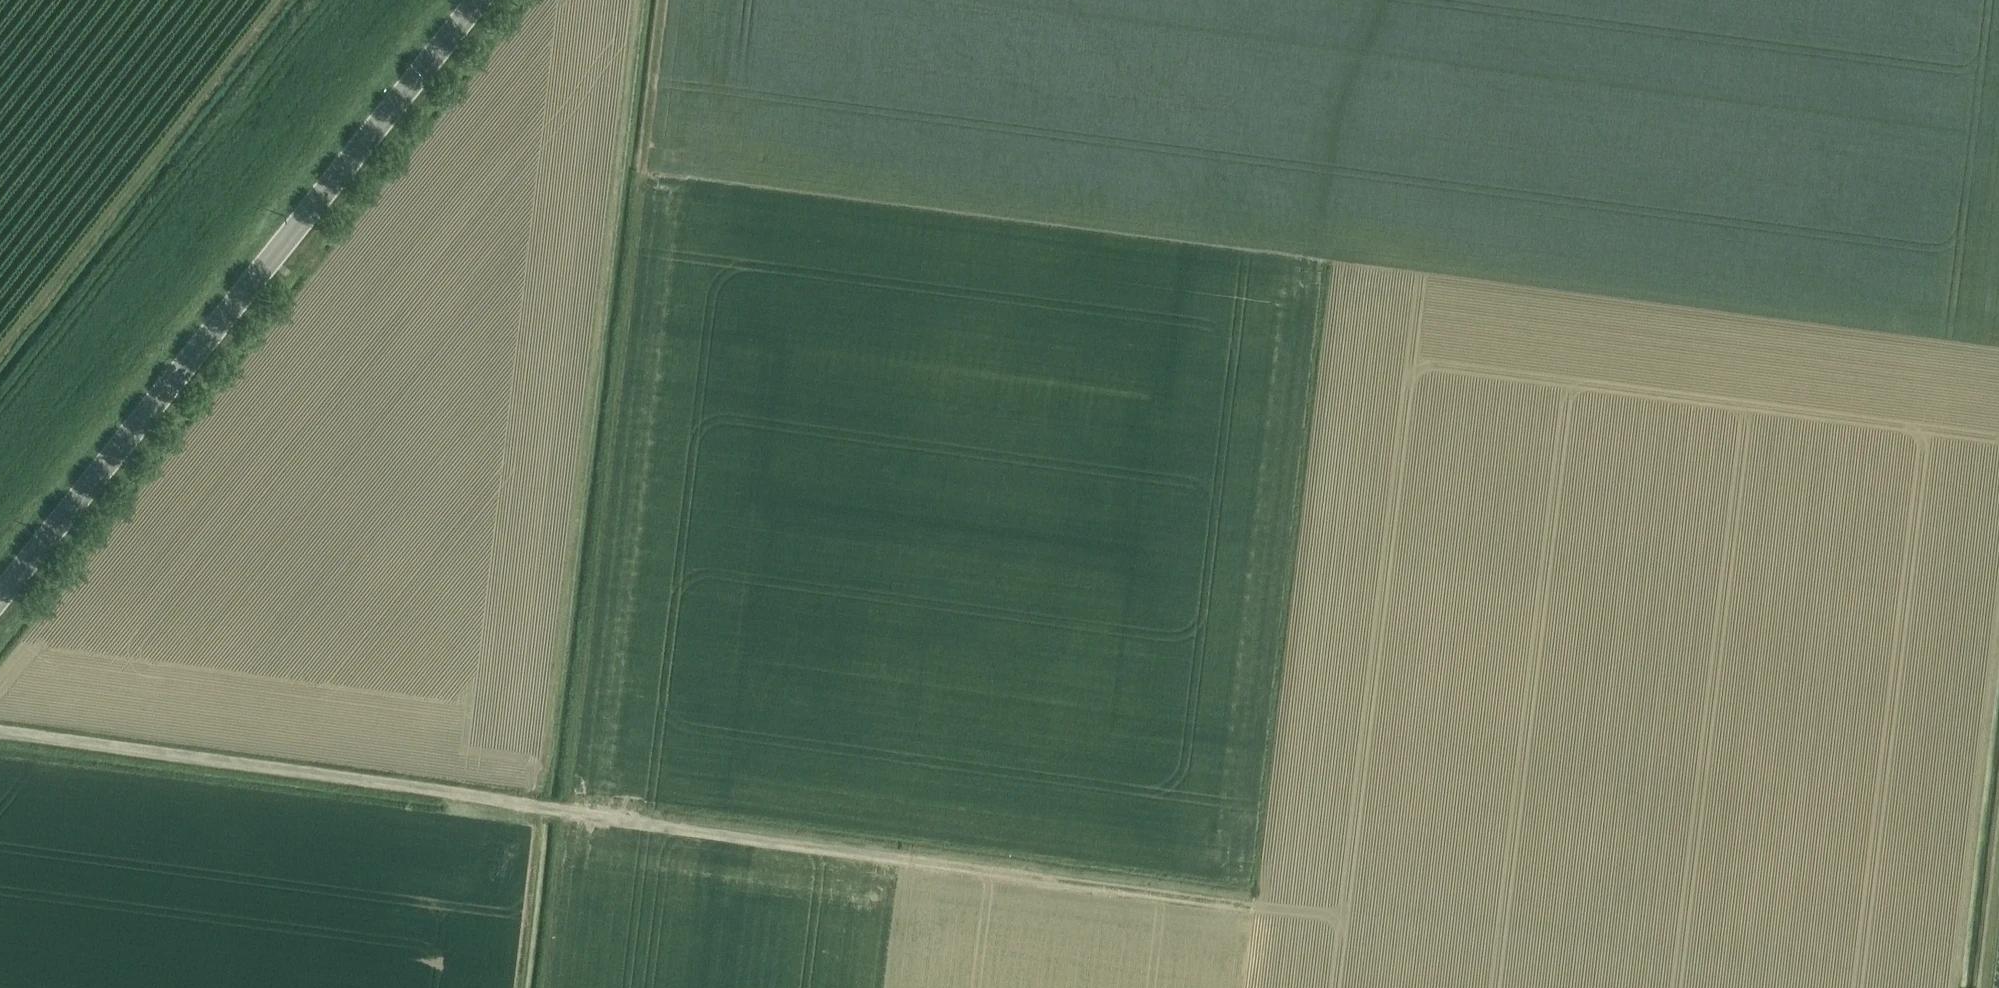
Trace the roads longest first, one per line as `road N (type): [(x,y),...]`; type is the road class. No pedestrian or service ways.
road 1 (secondary): [(0,593),(474,0)]

